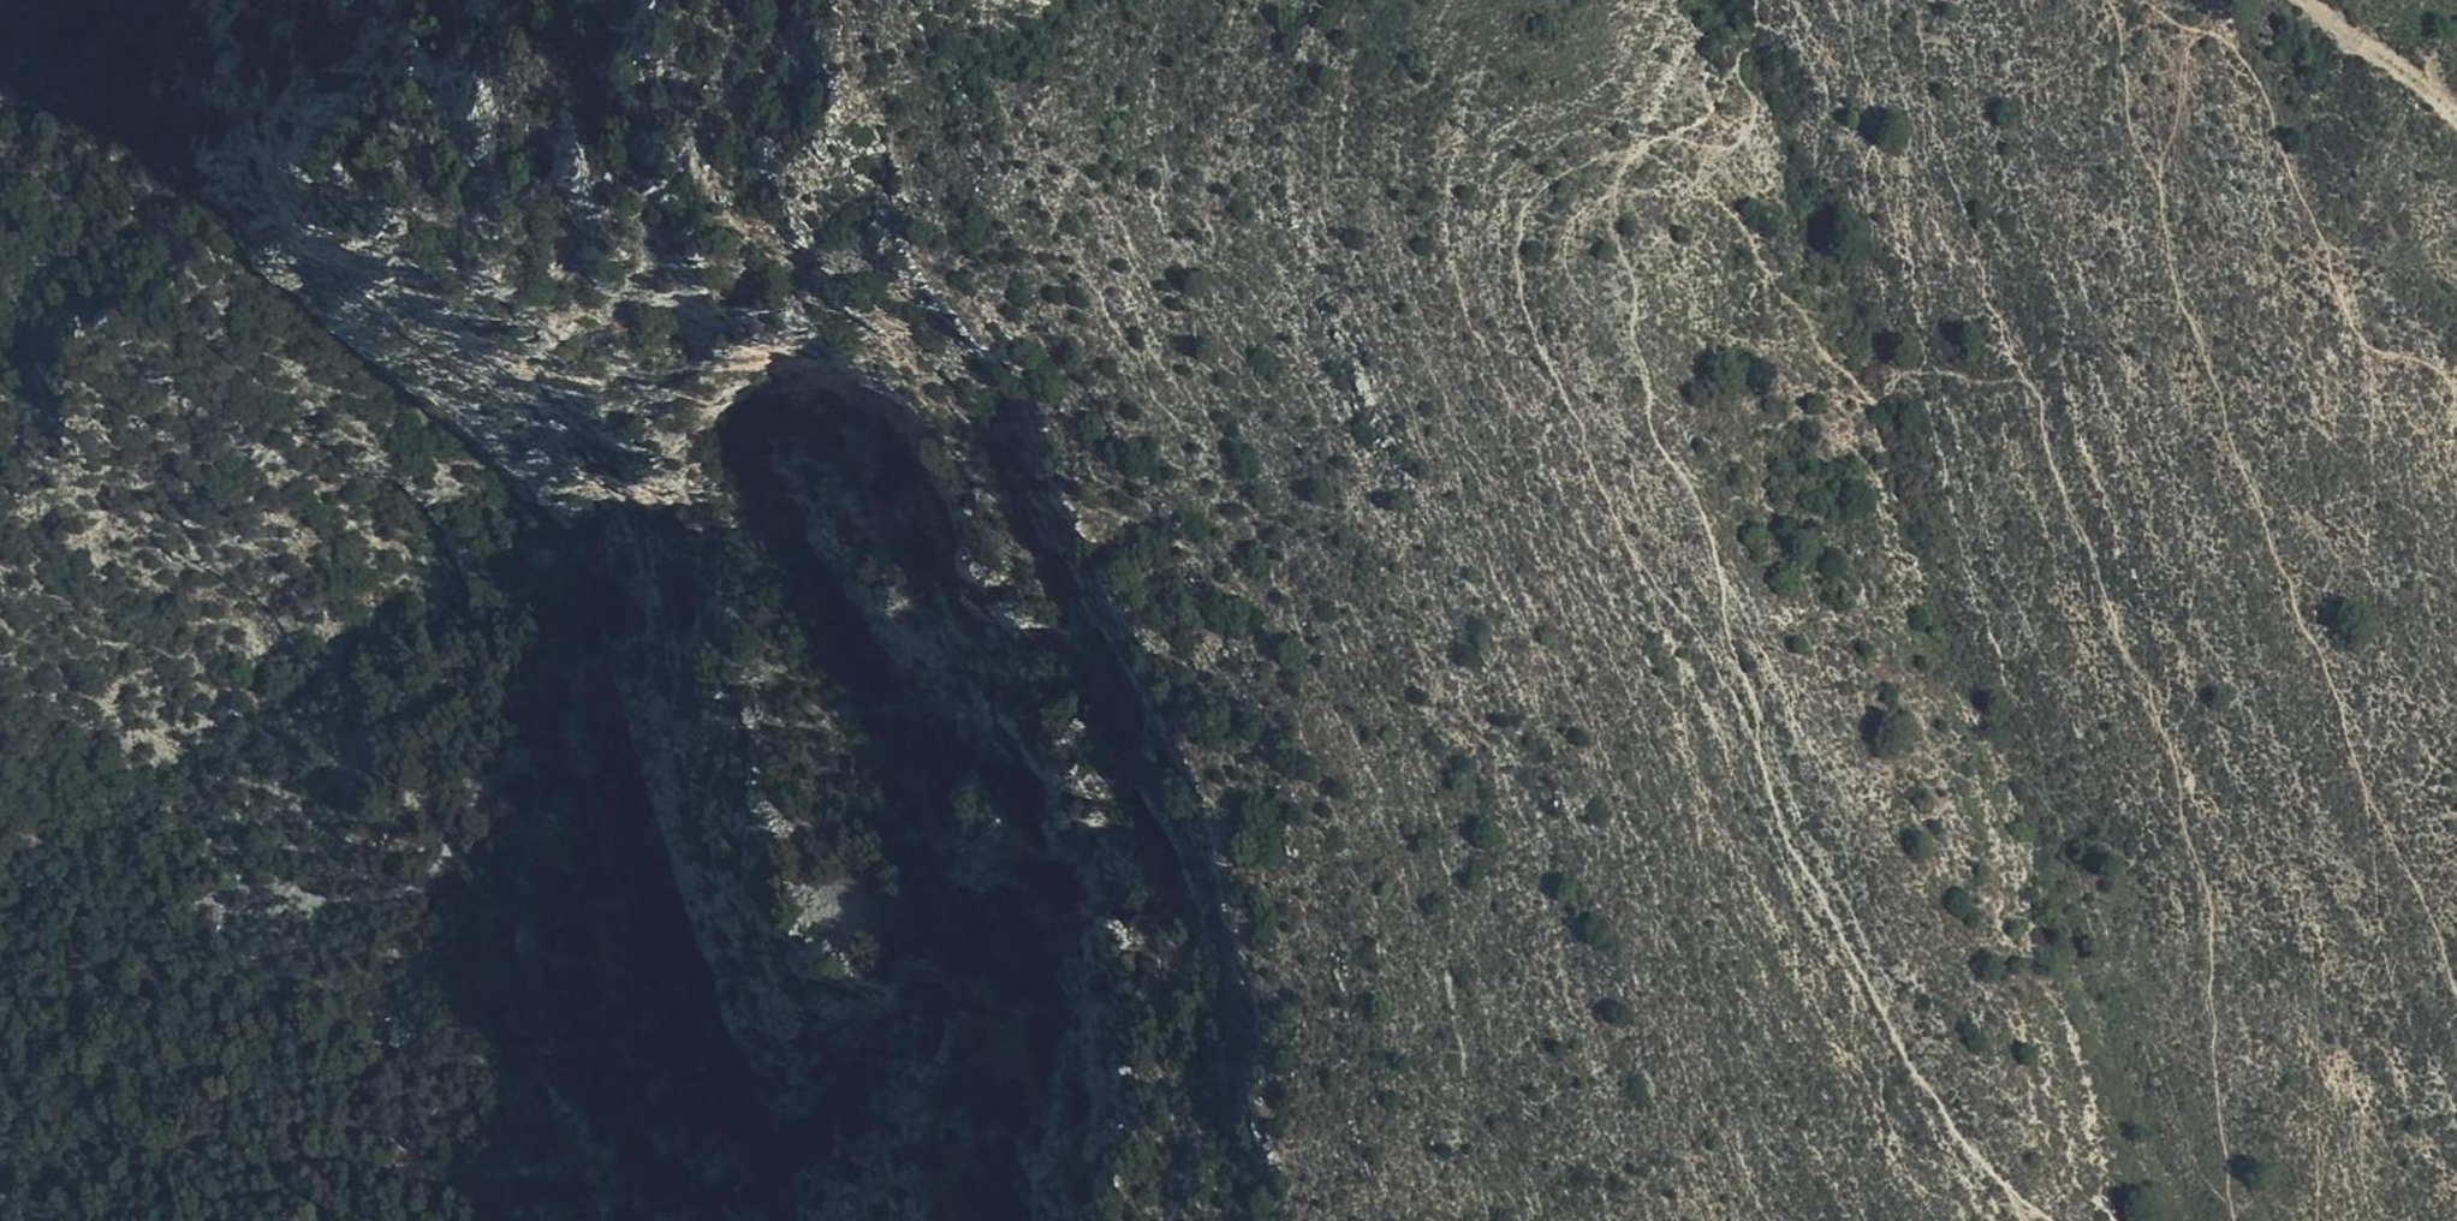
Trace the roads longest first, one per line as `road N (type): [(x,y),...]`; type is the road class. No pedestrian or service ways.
road 1 (track): [(2317,0),(2456,118)]

